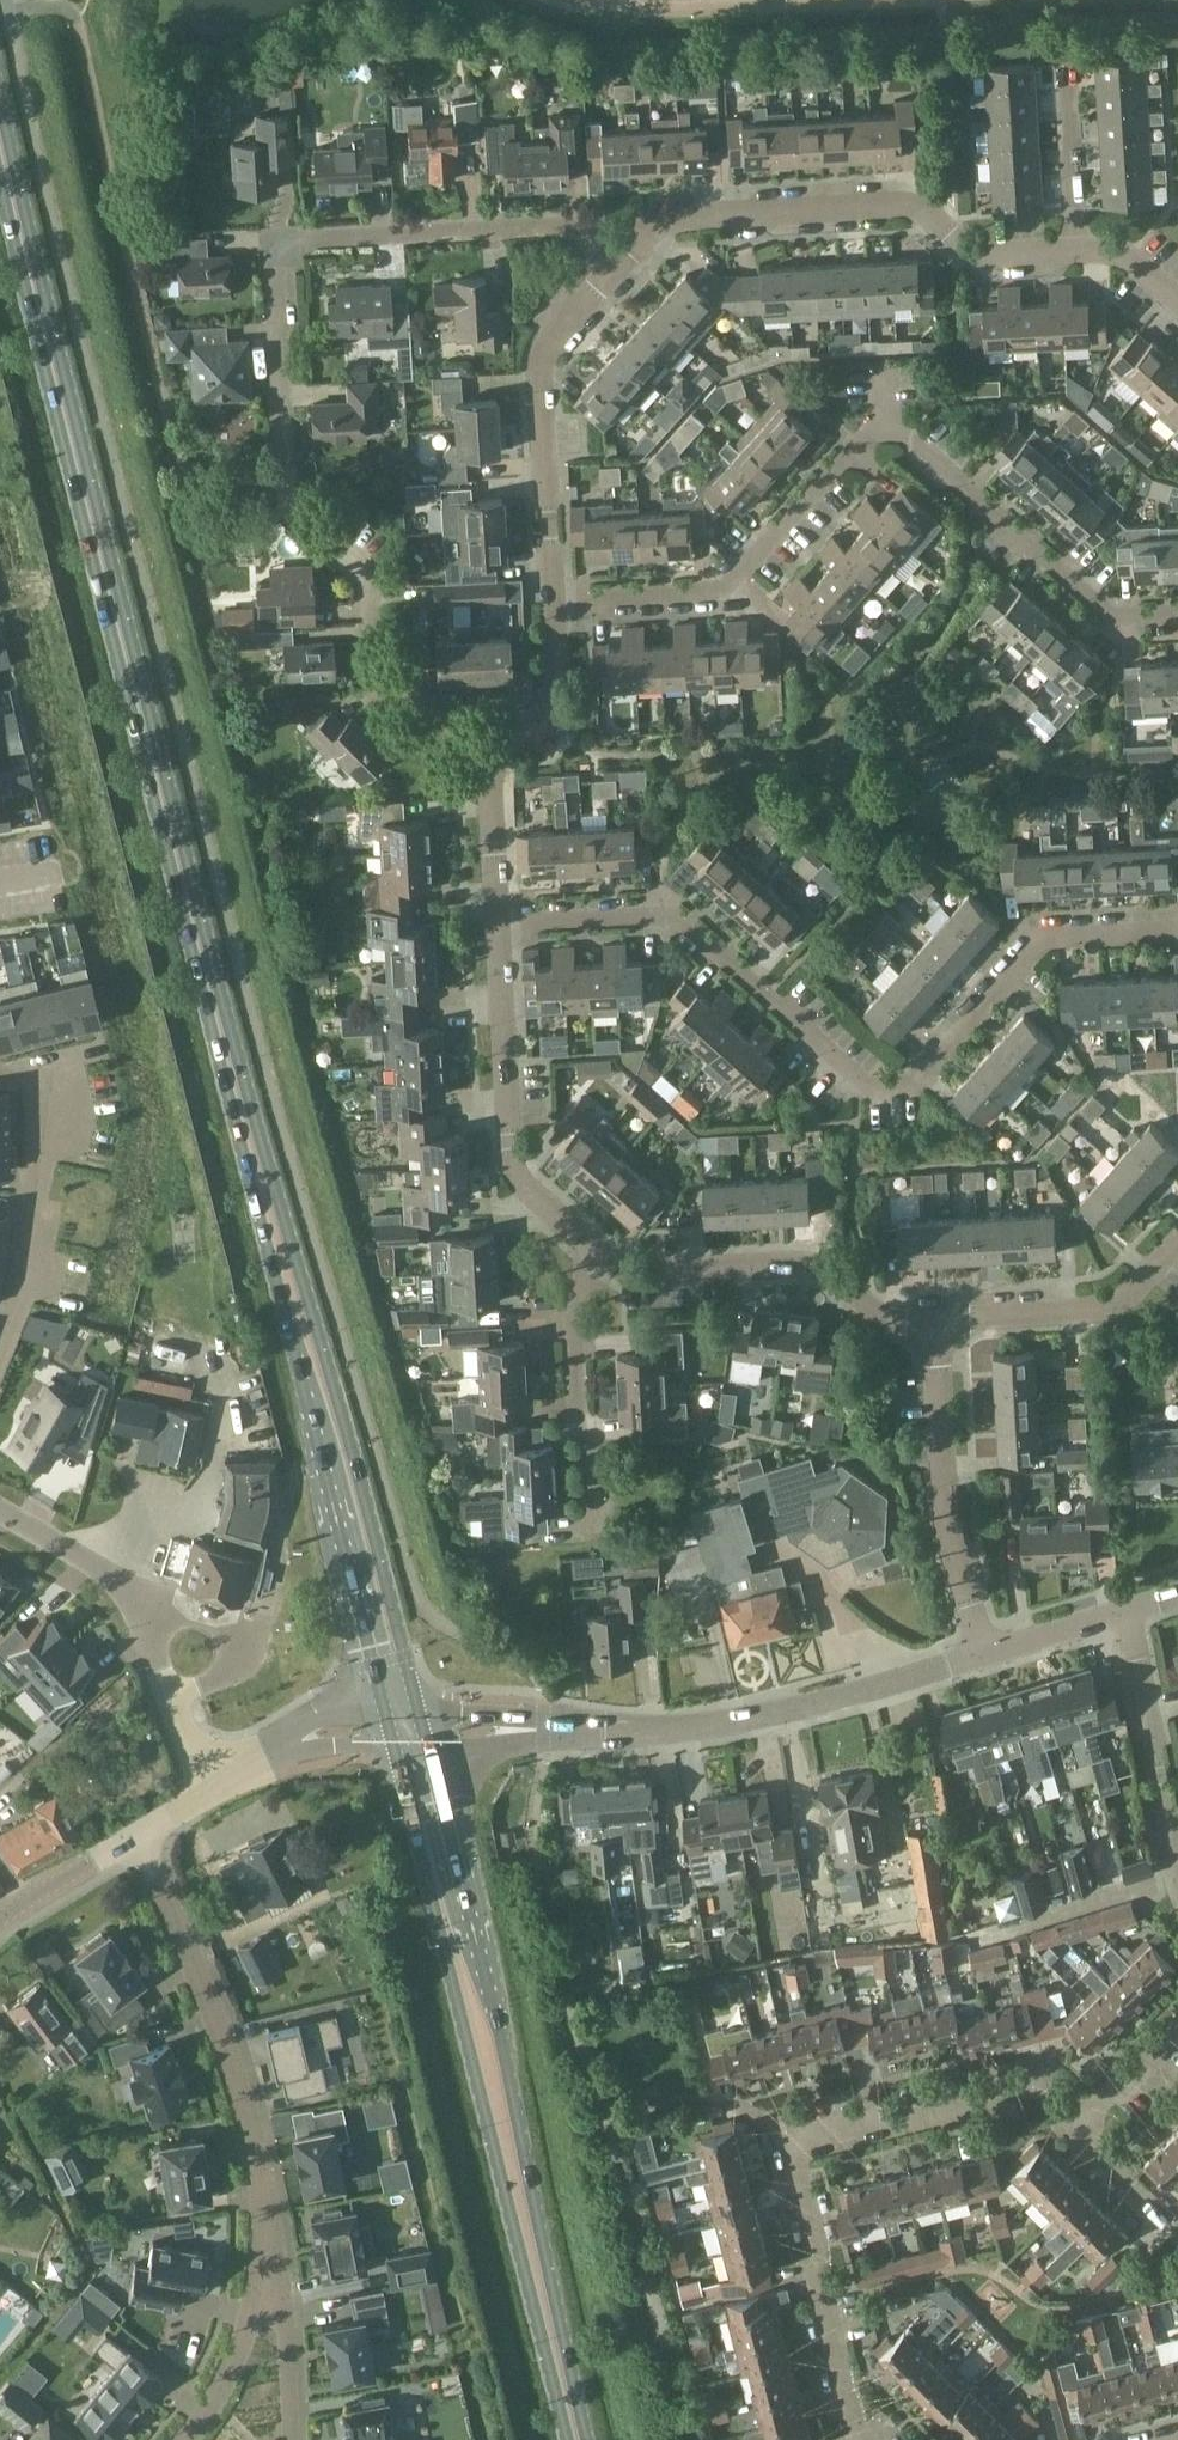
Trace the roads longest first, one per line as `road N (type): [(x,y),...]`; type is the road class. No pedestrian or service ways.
road 1 (primary): [(401,1732),(0,142)]
road 2 (residential): [(492,760),(369,667),(363,570),(288,510),(274,242),(561,224),(616,274)]
road 3 (residential): [(1177,935),(1040,941),(911,1086),(872,1091),(672,919),(495,921)]
road 4 (residential): [(1177,617),(1103,613),(882,419),(713,592),(554,600)]
road 5 (primary): [(577,2439),(401,1732)]
road 6 (residential): [(855,2439),(781,2184),(781,2157),(795,2143),(1023,2085),(1081,2120)]
road 7 (residential): [(401,1732),(695,1726),(852,1694),(983,1652)]
road 8 (residential): [(616,274),(668,219),(890,201),(922,208),(973,253),(1073,252)]
road 9 (residential): [(271,2291),(260,2176),(239,2087),(133,1837)]
road 10 (unclassified): [(291,1751),(244,1673),(199,1630),(0,1509)]
road 11 (residential): [(594,1249),(531,1194),(513,1164),(495,921)]
road 12 (residential): [(933,1326),(888,1318),(808,1266),(658,1274),(594,1249)]
road 13 (residential): [(554,600),(543,356),(616,274)]
road 14 (residential): [(983,1652),(951,1544),(933,1326)]
road 15 (residential): [(0,1343),(16,1308),(48,1095),(0,1077)]
road 16 (residential): [(590,1525),(573,1298),(594,1249)]
road 17 (residential): [(1177,1243),(1139,1289),(1097,1310),(933,1326)]
road 18 (residential): [(1177,1878),(1124,1613)]
road 19 (residential): [(1066,68),(1073,252)]
road 20 (residential): [(492,760),(555,689),(554,600)]
road 21 (tertiary): [(133,1837),(291,1751)]
road 22 (residential): [(185,2439),(231,2380),(271,2291)]
road 23 (residential): [(495,921),(492,760)]
road 24 (tertiary): [(0,1918),(133,1837)]
road 25 (residential): [(1167,2231),(1070,2131),(1081,2120)]
road 26 (residential): [(271,2291),(288,2363),(290,2439)]
road 27 (residential): [(983,1652),(1124,1613)]
road 28 (residential): [(1081,2120),(1177,2020)]
road 29 (residential): [(1073,252),(1120,252),(1177,302)]

